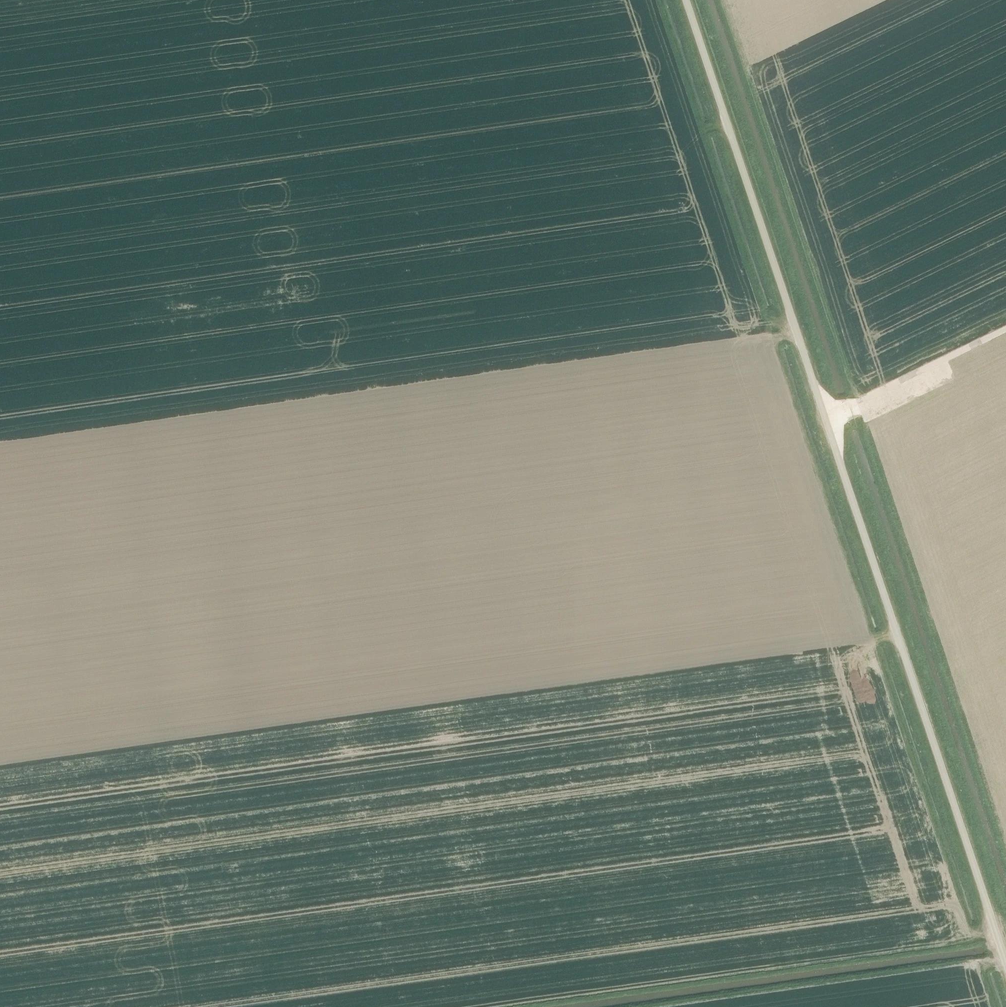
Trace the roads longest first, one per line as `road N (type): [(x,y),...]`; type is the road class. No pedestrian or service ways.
road 1 (unclassified): [(1005,961),(687,0)]

